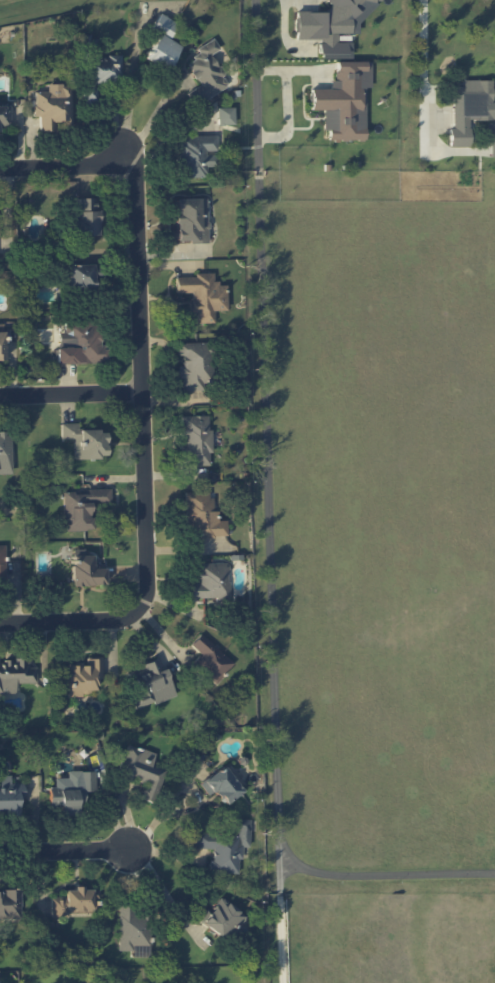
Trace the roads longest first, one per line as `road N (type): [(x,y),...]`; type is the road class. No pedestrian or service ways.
road 1 (residential): [(0,624),(128,619),(150,590),(132,156),(0,162)]
road 2 (track): [(283,867),(494,874)]
road 3 (residential): [(145,393),(0,396)]
road 4 (residential): [(0,853),(131,850)]

